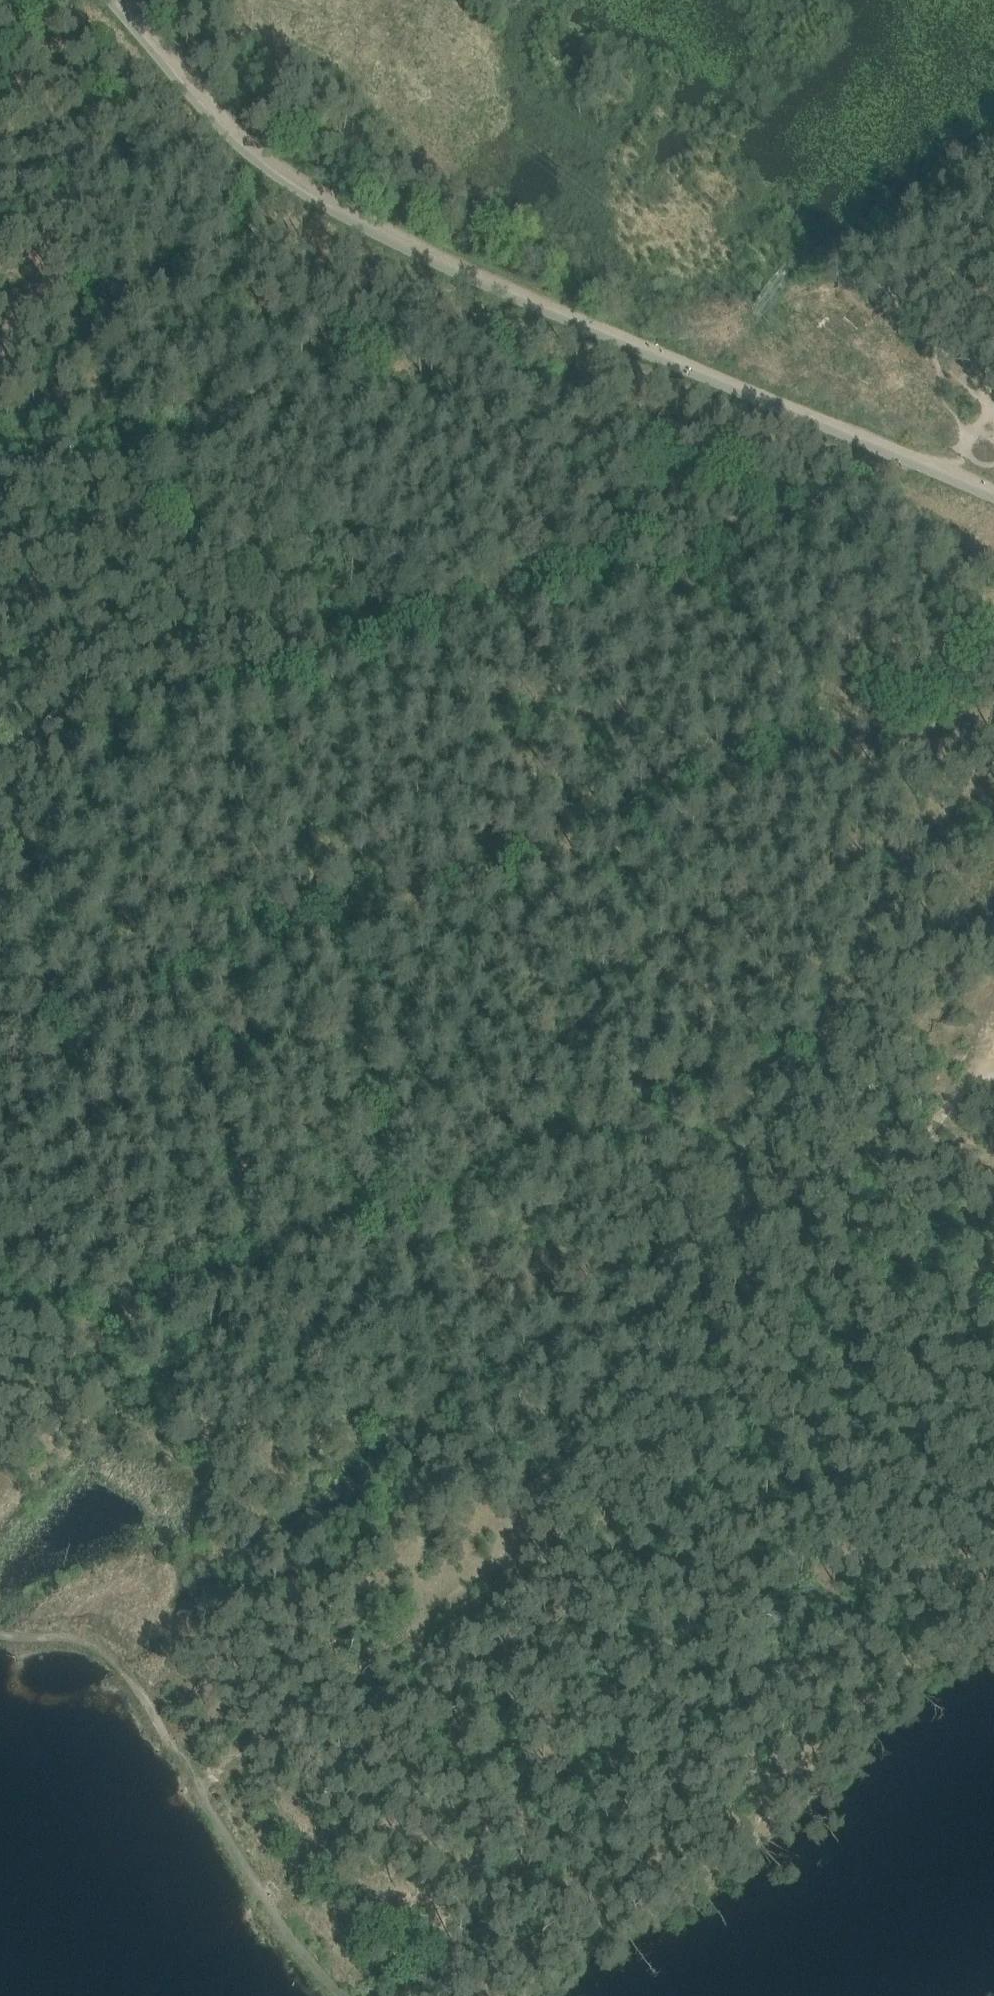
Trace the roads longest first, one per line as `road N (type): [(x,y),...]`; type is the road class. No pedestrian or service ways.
road 1 (track): [(112,0),(234,138),(418,251),(993,487)]
road 2 (track): [(888,457),(0,751)]

